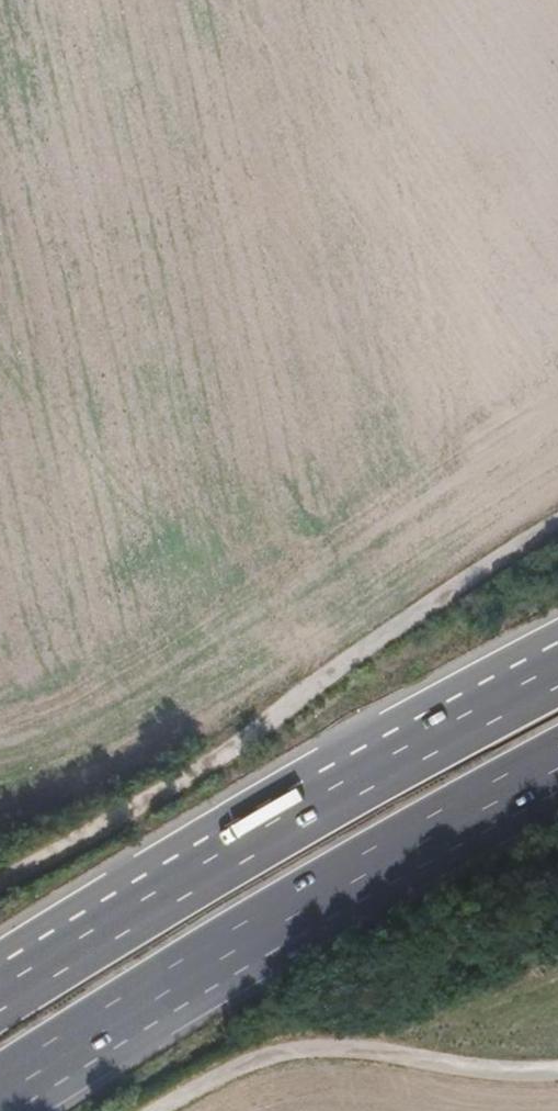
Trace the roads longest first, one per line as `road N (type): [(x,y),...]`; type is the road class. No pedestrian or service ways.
road 1 (track): [(0,883),(244,736),(407,601),(557,511)]
road 2 (trunk): [(557,663),(208,855),(0,989)]
road 3 (trunk): [(0,1090),(245,941),(557,771)]
road 4 (track): [(557,1070),(466,1074),(344,1042),(279,1049),(217,1070),(151,1110)]

